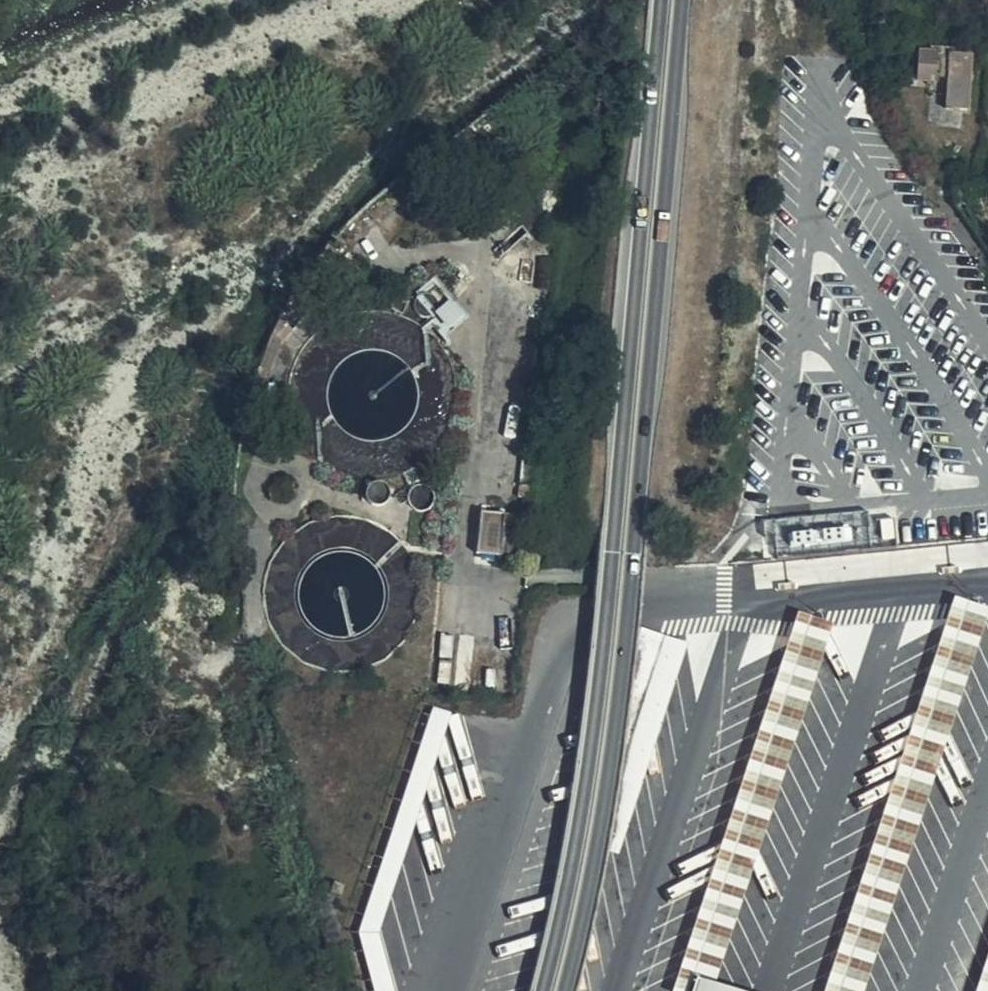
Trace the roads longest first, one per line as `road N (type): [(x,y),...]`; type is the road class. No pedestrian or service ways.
road 1 (primary): [(662,0),(592,751),(544,990)]
road 2 (primary): [(564,990),(595,850),(621,672),(681,0)]

